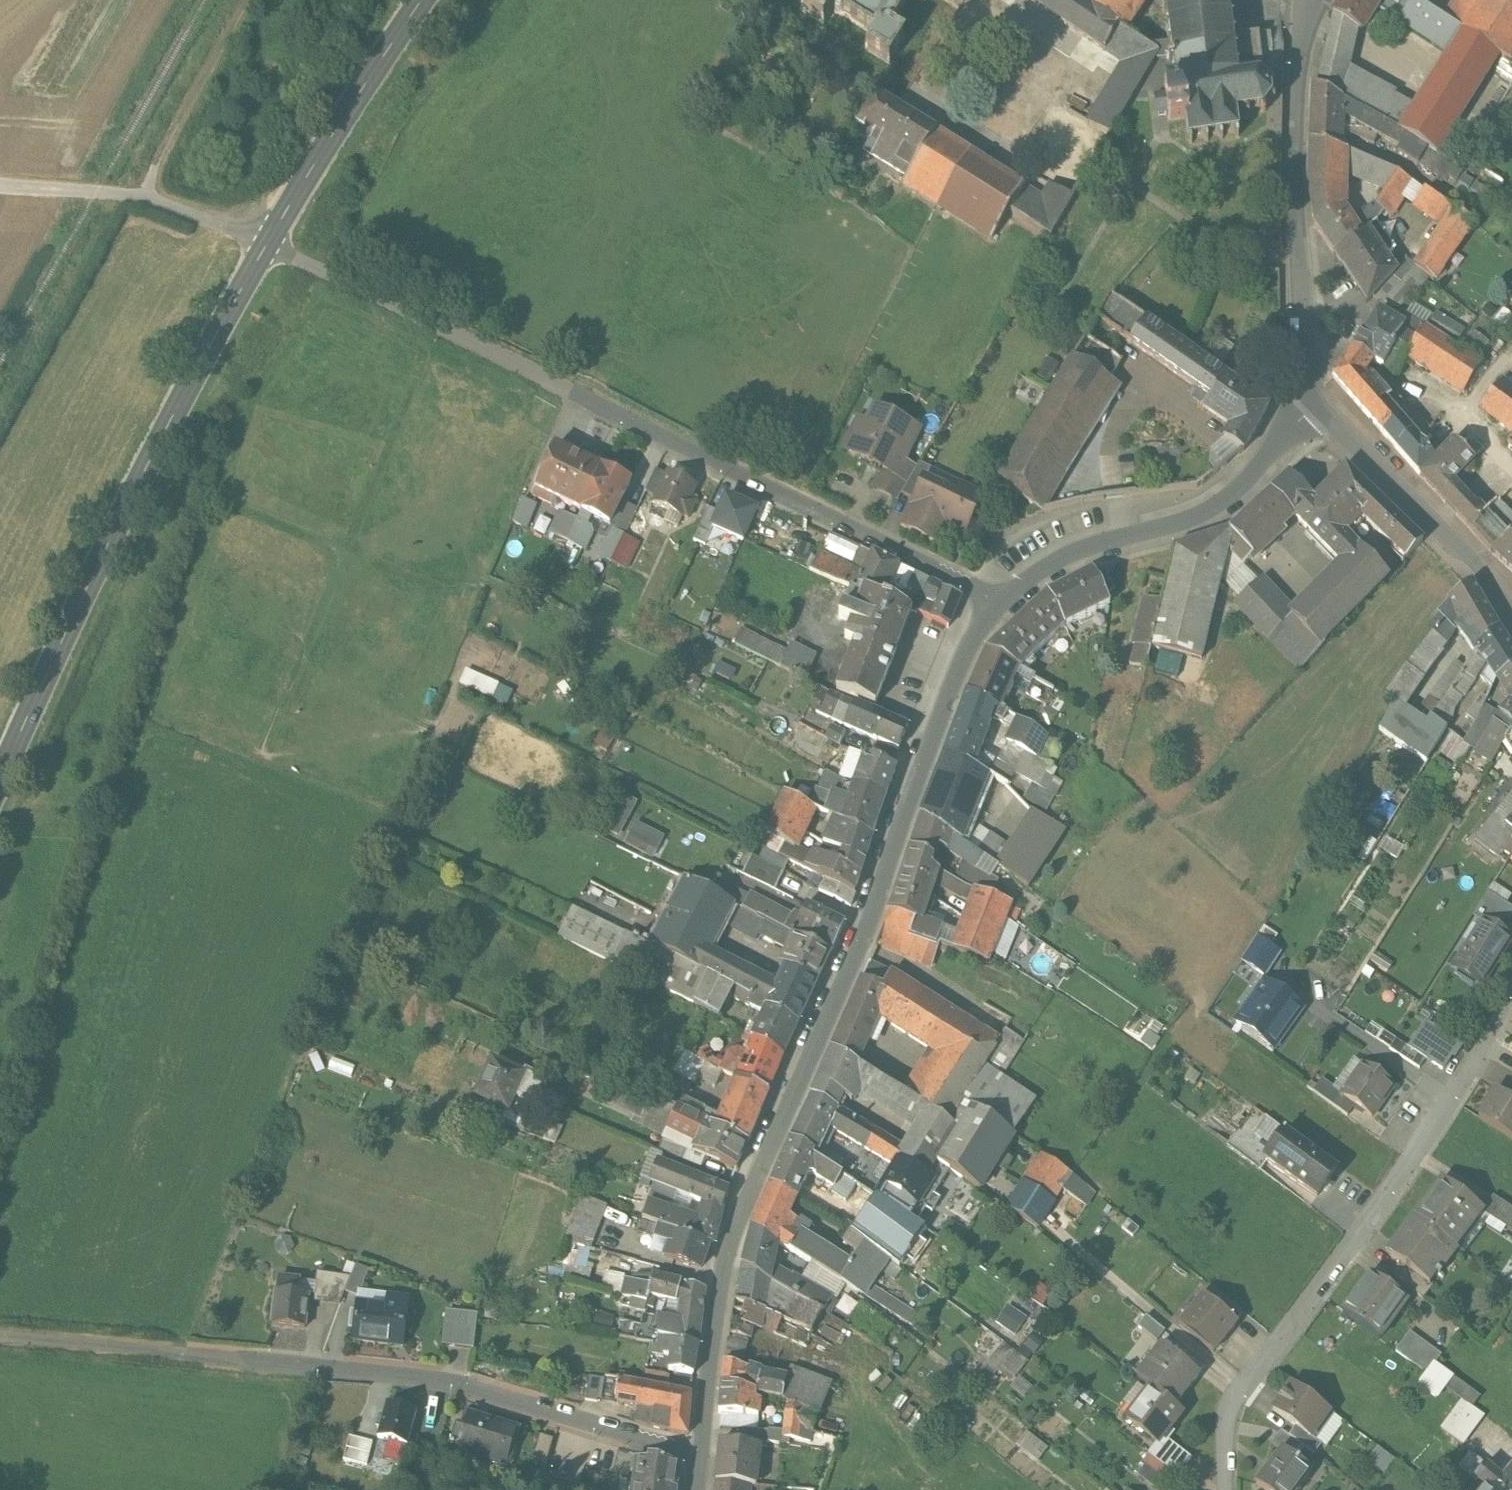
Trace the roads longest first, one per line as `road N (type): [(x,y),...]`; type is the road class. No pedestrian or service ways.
road 1 (residential): [(701,1455),(722,1273),(749,1185),(869,922),(913,776),(966,643),(997,602)]
road 2 (tertiary): [(424,0),(266,247),(165,434),(0,783)]
road 3 (residential): [(1511,990),(1449,1103),(1230,1405),(1225,1489)]
road 4 (residential): [(997,602),(570,395)]
road 5 (residential): [(273,1363),(454,1380),(701,1455)]
road 6 (residential): [(1320,406),(1305,378),(1294,144),(1298,65),(1319,0)]
road 7 (residential): [(997,602),(1109,542),(1225,504),(1320,406)]
road 8 (residential): [(1511,609),(1320,406)]
road 9 (track): [(0,186),(145,200),(266,247)]

